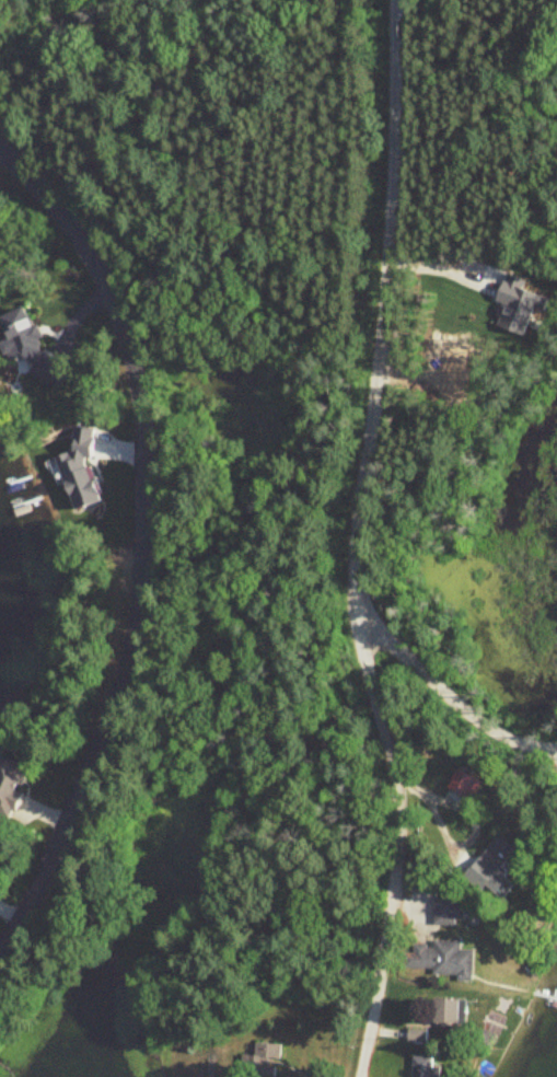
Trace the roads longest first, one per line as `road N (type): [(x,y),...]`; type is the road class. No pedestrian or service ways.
road 1 (residential): [(361,1076),(398,847),(391,753),(352,601),(391,160),(392,0)]
road 2 (residential): [(0,953),(39,889),(134,658),(146,517),(143,398),(119,301),(68,216),(0,145)]
road 3 (residential): [(352,601),(469,716),(520,743),(556,749)]

